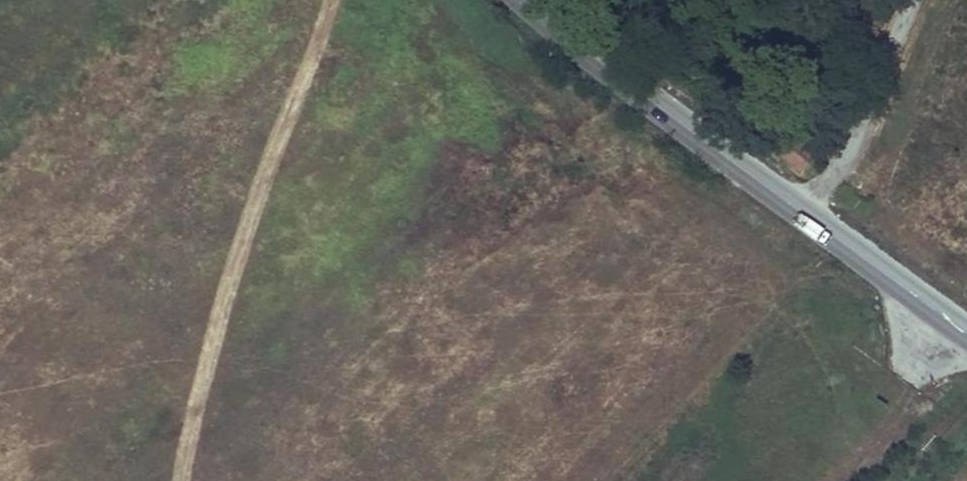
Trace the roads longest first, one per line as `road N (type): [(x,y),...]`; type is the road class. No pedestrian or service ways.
road 1 (secondary): [(529,0),(966,333)]

